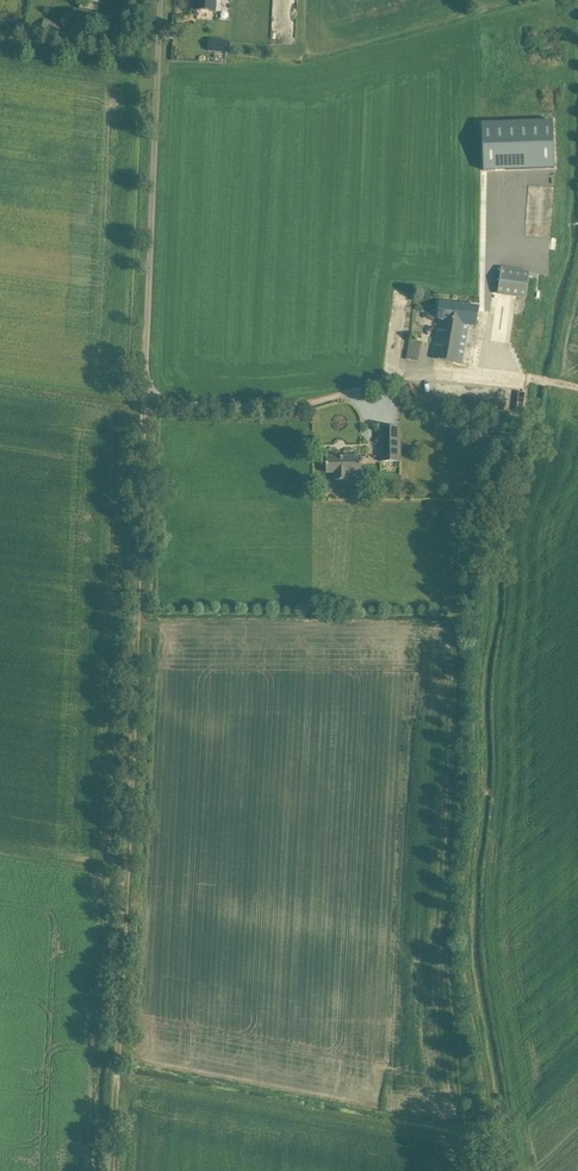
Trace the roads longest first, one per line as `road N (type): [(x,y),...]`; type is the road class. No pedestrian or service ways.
road 1 (track): [(577,390),(448,372),(290,407),(140,405),(112,1170)]
road 2 (unclassified): [(140,405),(159,0)]

